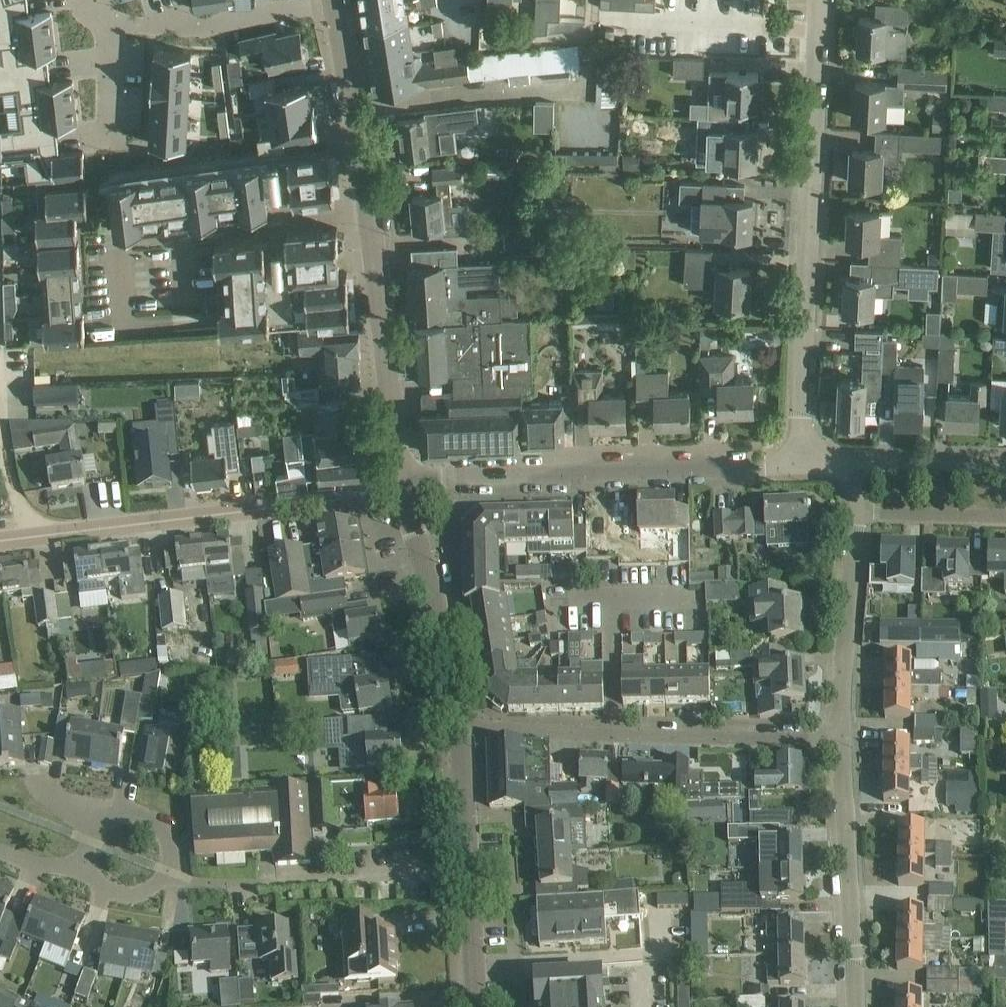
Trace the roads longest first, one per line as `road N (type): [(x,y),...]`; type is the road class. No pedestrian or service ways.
road 1 (residential): [(800,465),(823,0)]
road 2 (residential): [(0,539),(406,487)]
road 3 (residential): [(406,487),(440,478),(800,465)]
road 4 (residential): [(458,729),(840,740)]
road 5 (tertiary): [(406,487),(371,211)]
road 6 (tertiary): [(479,1006),(458,729)]
road 7 (residential): [(840,740),(856,464)]
road 8 (residential): [(855,1006),(840,740)]
road 9 (tertiary): [(458,729),(406,487)]
road 10 (residential): [(102,25),(226,25),(334,6)]
road 11 (residential): [(79,872),(119,895),(141,896),(168,872),(171,844),(149,815),(120,810),(91,827)]
road 12 (tertiary): [(371,211),(334,6)]
road 13 (residential): [(371,211),(178,232)]
road 14 (unclassified): [(1005,467),(856,464)]
road 15 (residential): [(178,232),(121,238),(123,323)]
road 16 (residential): [(102,25),(107,147)]

